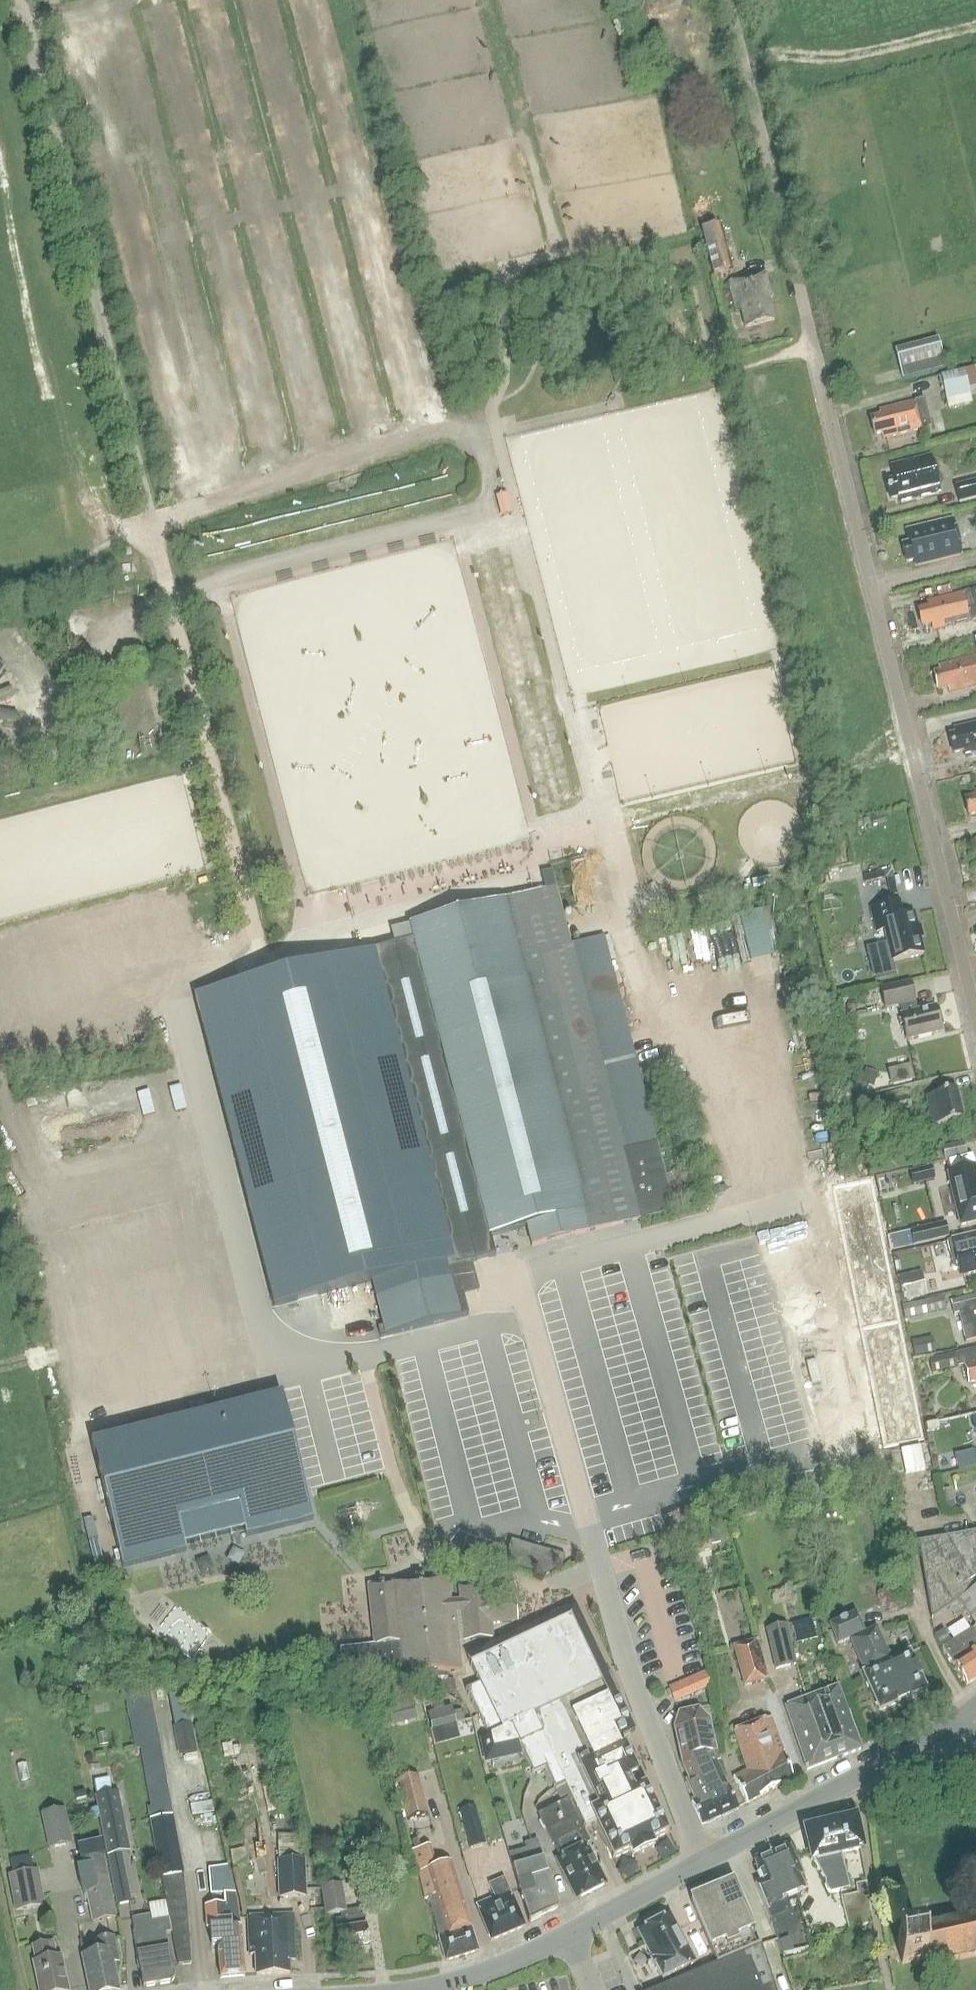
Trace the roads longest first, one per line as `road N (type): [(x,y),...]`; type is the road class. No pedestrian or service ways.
road 1 (unclassified): [(975,1020),(732,0)]
road 2 (track): [(4,0),(148,527)]
road 3 (tertiary): [(569,1936),(965,1714)]
road 4 (tertiary): [(413,1989),(500,1969),(569,1936)]

